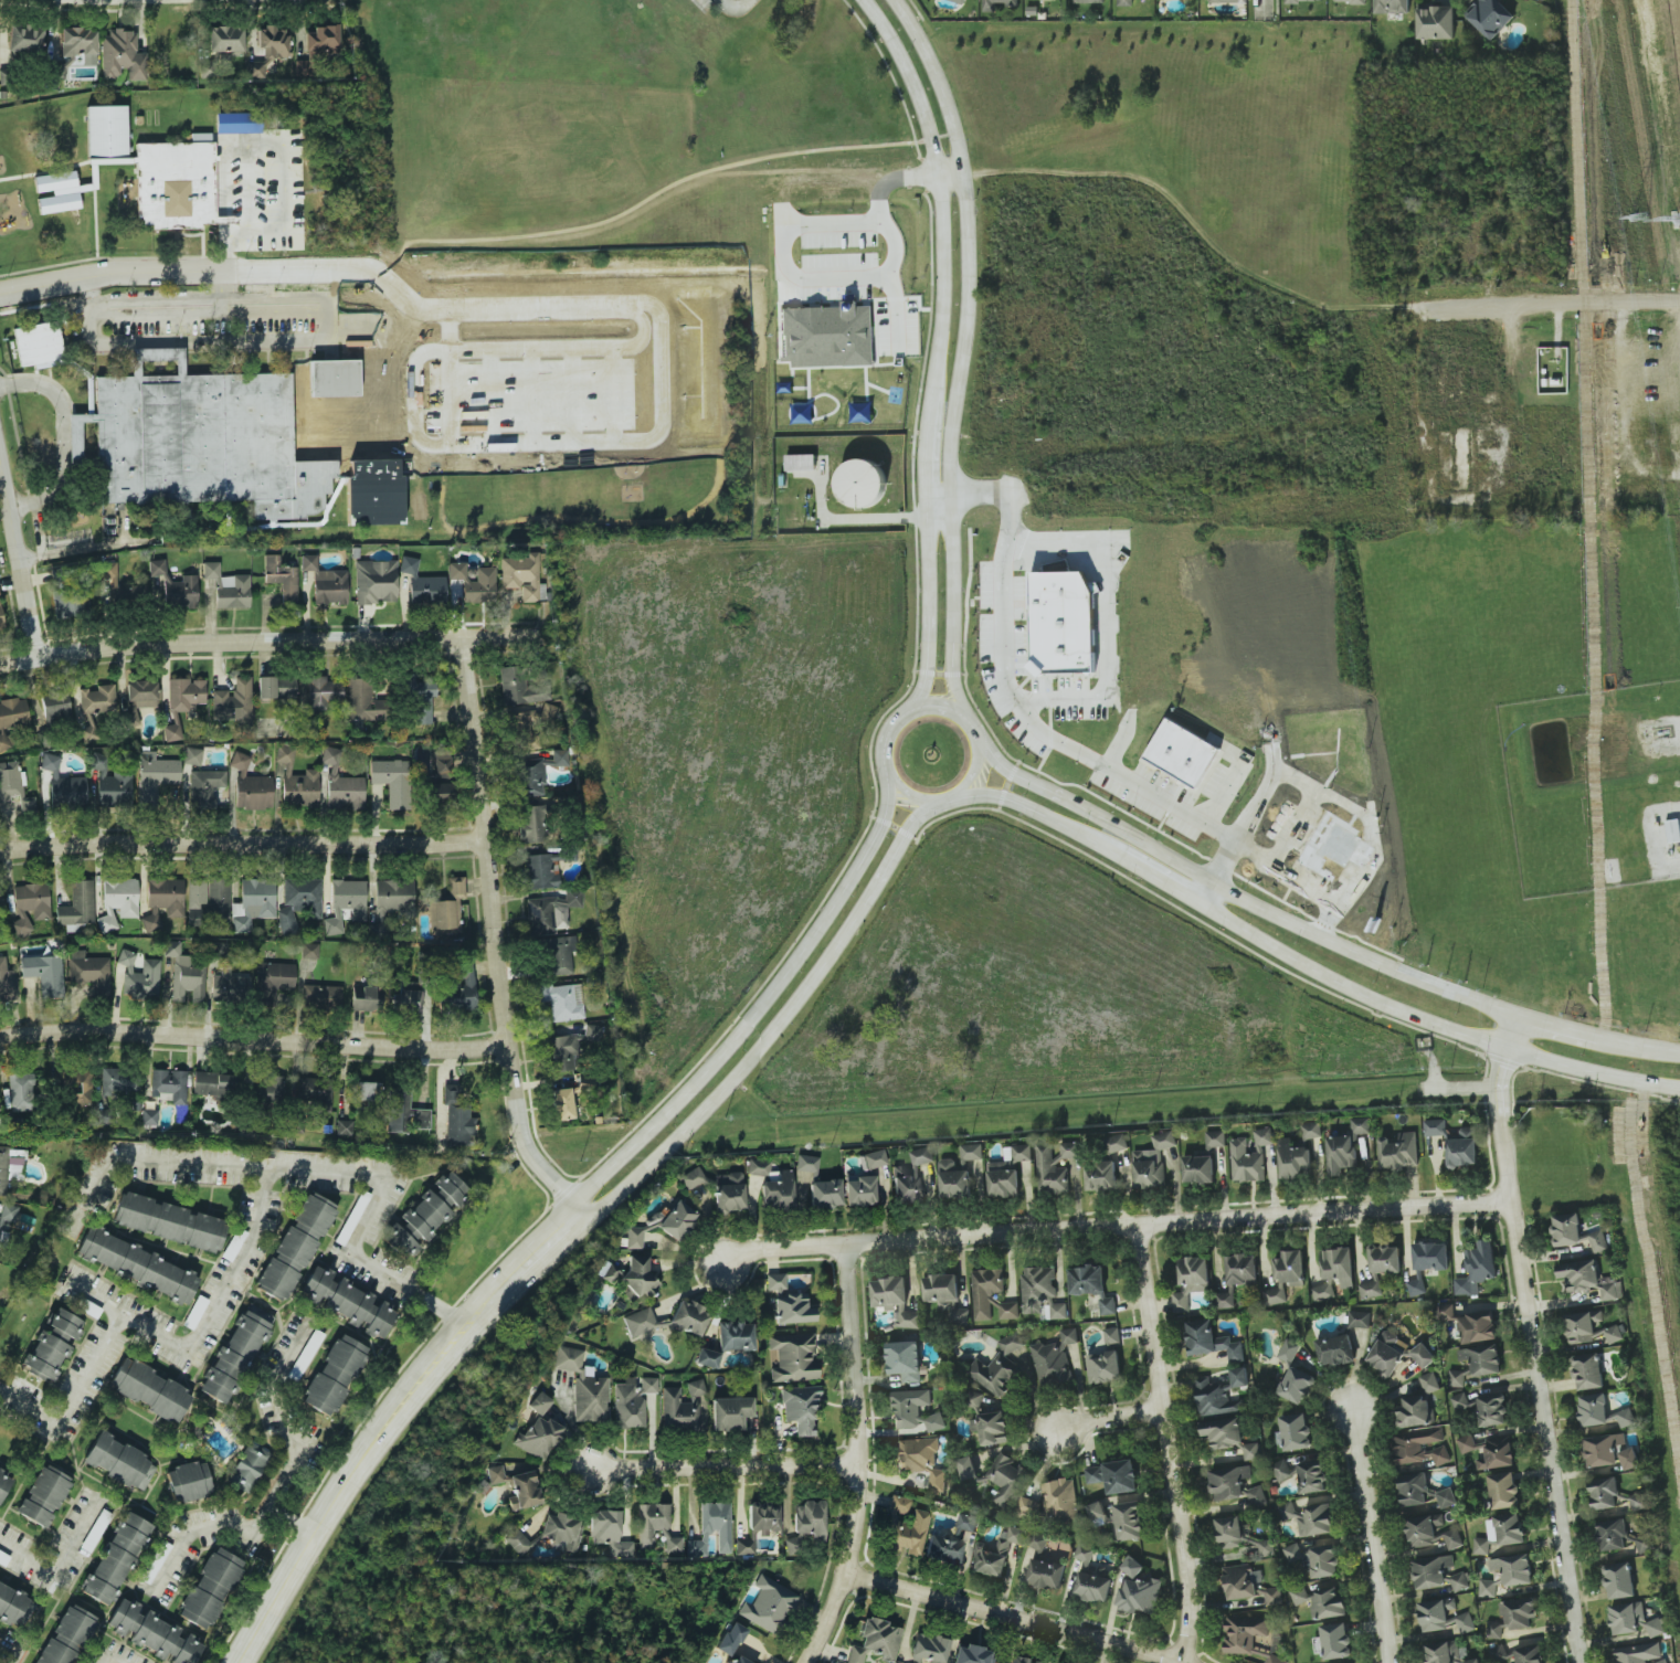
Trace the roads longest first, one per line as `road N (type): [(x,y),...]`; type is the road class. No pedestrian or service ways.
road 1 (residential): [(722,1262),(758,1250),(1511,1203)]
road 2 (tertiary): [(959,802),(999,798),(1212,923),(1401,1009),(1565,1069),(1679,1092)]
road 3 (tertiary): [(863,0),(897,53),(932,138),(942,221),(943,324),(924,439),(923,687),(907,721)]
road 4 (tertiary): [(971,717),(955,687),(952,645),(949,467),(970,296),(954,133),(938,81),(895,0)]
road 5 (residential): [(1519,1018),(1494,1091),(1582,1662)]
road 6 (tertiary): [(1519,1018),(1370,960),(1196,876),(1014,767),(983,729)]
road 7 (residential): [(582,1221),(520,1132),(518,1045),(465,637)]
road 8 (tertiary): [(892,756),(888,803),(811,924),(644,1131),(582,1221)]
road 9 (tertiary): [(582,1221),(672,1151),(807,983),(911,816),(938,805)]
road 10 (residential): [(0,665),(184,636),(538,635)]
road 11 (residential): [(0,1040),(81,1027),(518,1045)]
road 12 (residential): [(0,852),(490,838)]
road 13 (residential): [(1180,1662),(1190,1618),(1135,1227)]
road 14 (residential): [(844,1246),(856,1512),(842,1575),(799,1662)]
road 15 (tertiary): [(236,1662),(313,1530),(469,1332)]
road 16 (residential): [(842,1575),(1167,1662)]
road 17 (tertiary): [(918,712),(894,743),(901,784),(938,805),(970,796),(990,765),(983,729),(959,710),(918,712)]
road 18 (residential): [(1407,309),(1679,304)]
road 19 (residential): [(858,1466),(594,1472)]
road 20 (residential): [(1392,1662),(1353,1412)]
road 21 (residential): [(0,294),(123,274),(222,273)]
road 22 (residential): [(34,658),(0,457)]
road 23 (tertiary): [(469,1332),(582,1221)]

